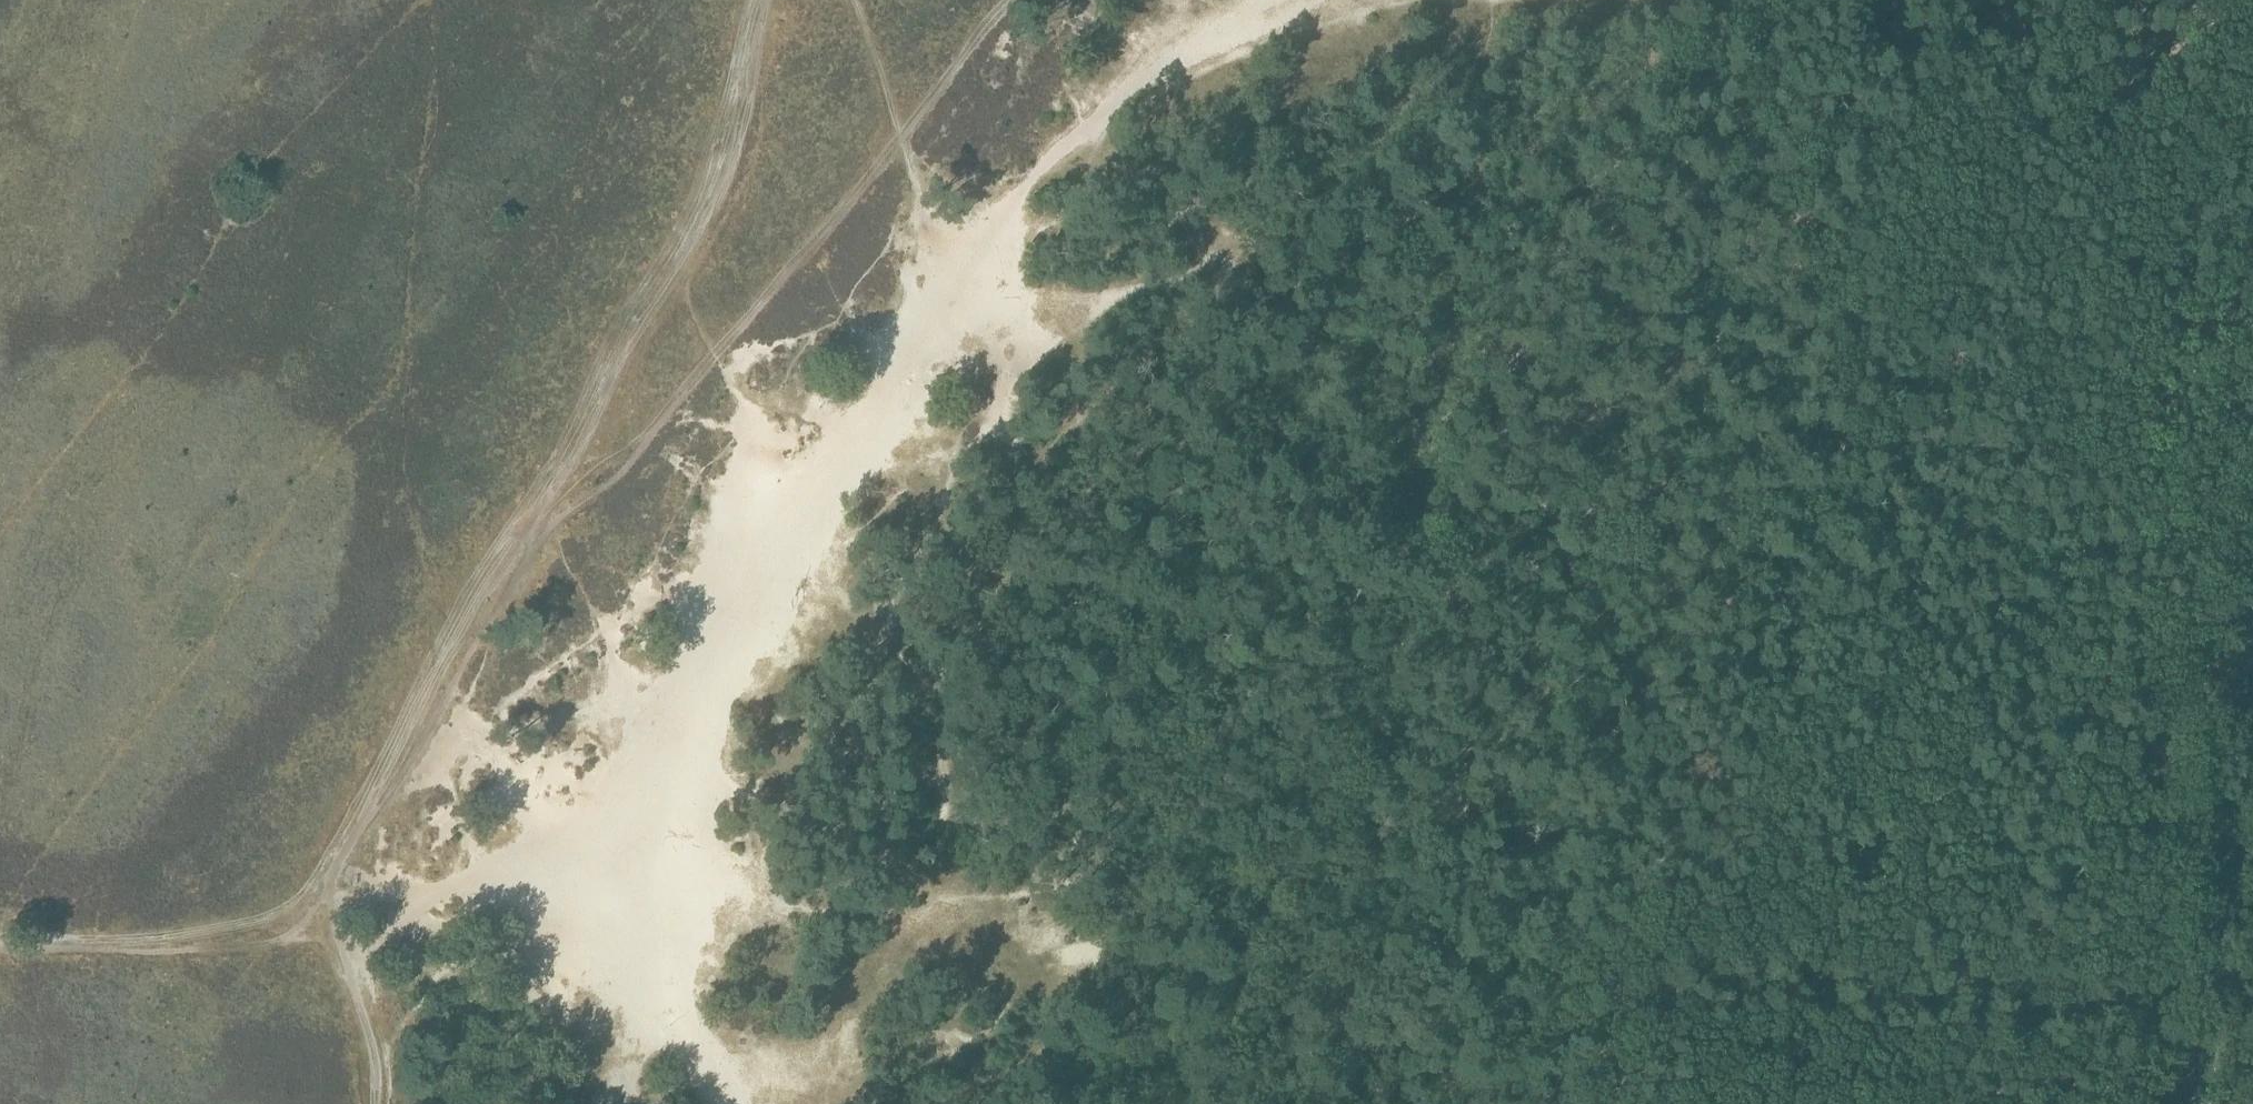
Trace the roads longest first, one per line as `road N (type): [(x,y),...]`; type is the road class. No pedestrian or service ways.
road 1 (secondary): [(2194,1103),(2252,667)]

